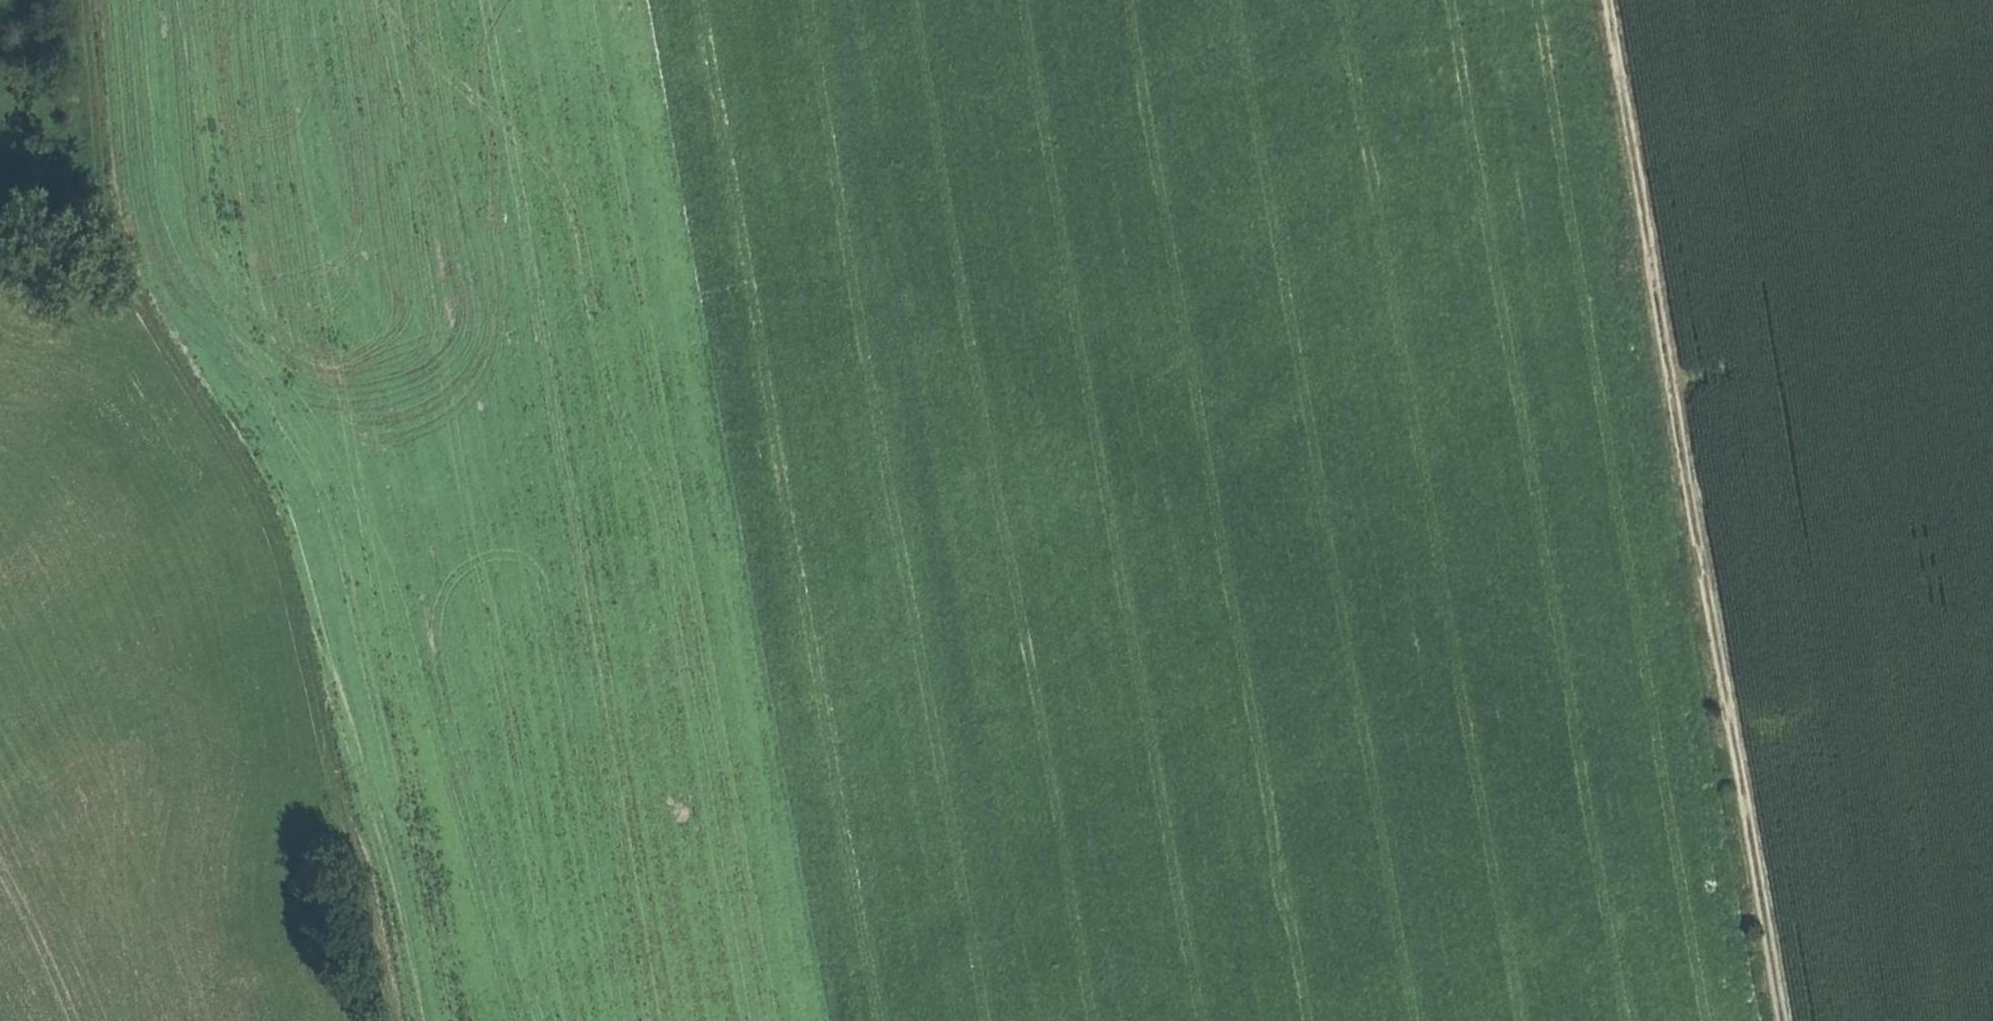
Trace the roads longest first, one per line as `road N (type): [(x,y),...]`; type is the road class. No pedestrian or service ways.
road 1 (track): [(1611,0),(1792,1020)]
road 2 (track): [(398,1020),(286,557),(233,430),(126,267),(71,237),(0,224)]

